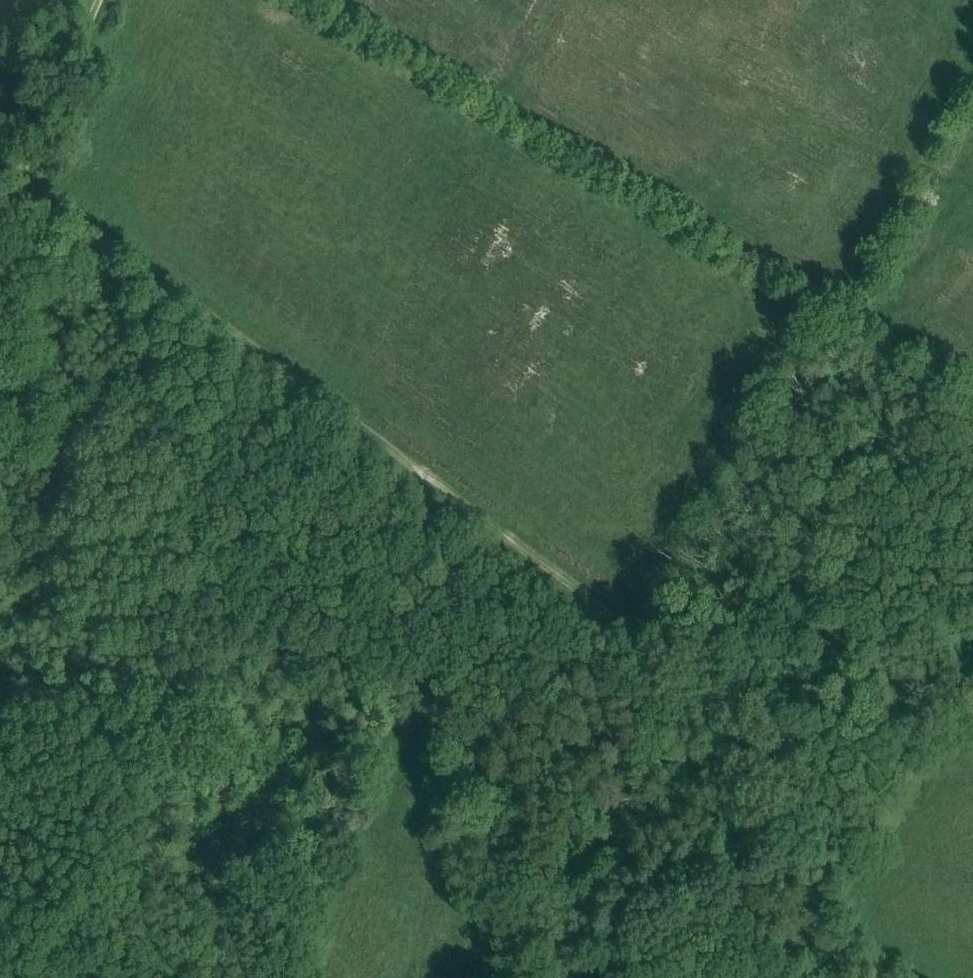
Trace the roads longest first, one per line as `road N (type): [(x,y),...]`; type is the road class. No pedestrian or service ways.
road 1 (track): [(0,228),(102,0)]

